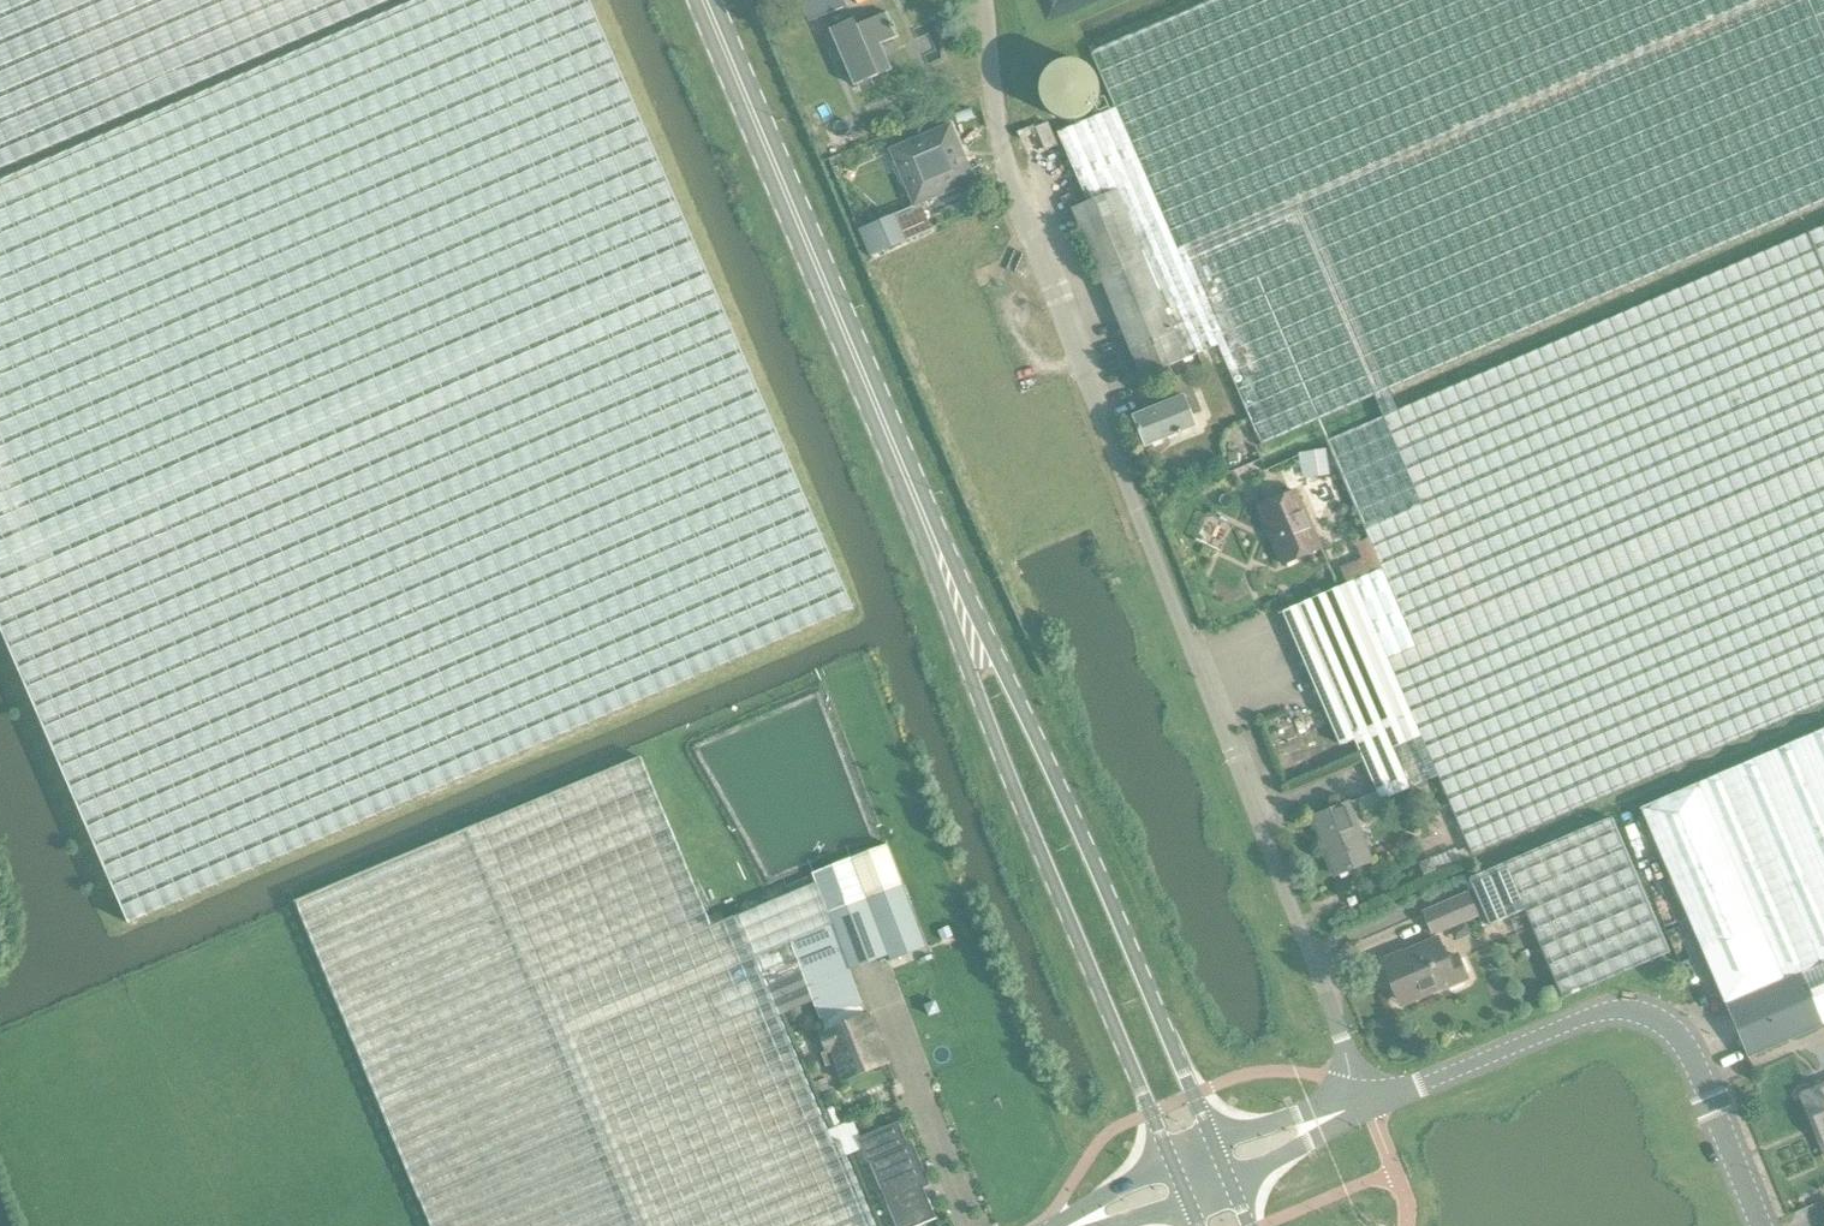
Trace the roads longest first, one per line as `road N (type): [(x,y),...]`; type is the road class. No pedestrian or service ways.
road 1 (unclassified): [(1366,1102),(1026,222),(985,0)]
road 2 (tertiary): [(705,0),(955,600)]
road 3 (tertiary): [(955,600),(979,694),(1173,1160)]
road 4 (tertiary): [(1214,1141),(1003,671),(955,600)]
road 5 (unclassified): [(1766,1225),(1696,1058),(1678,1030),(1647,1013),(1591,1017),(1366,1102)]
road 6 (unclassified): [(1173,1160),(1061,1225)]

